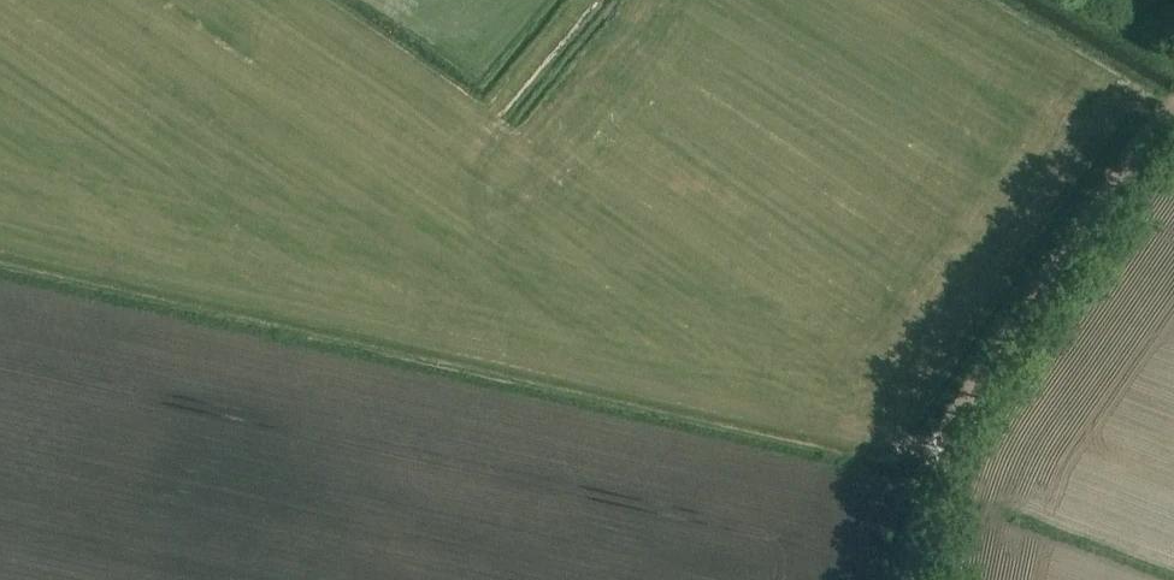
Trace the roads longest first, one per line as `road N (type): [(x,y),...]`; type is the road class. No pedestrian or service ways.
road 1 (track): [(1173,109),(1093,214),(951,426),(911,579)]

